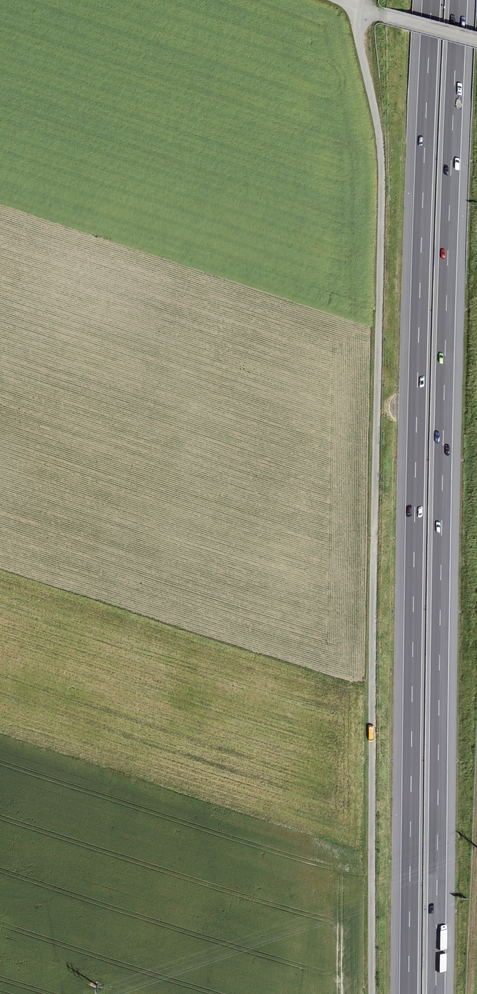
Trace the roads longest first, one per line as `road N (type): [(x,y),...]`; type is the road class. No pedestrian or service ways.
road 1 (track): [(360,0),(381,191),(372,993)]
road 2 (motorway): [(436,993),(459,0)]
road 3 (motorway): [(432,0),(409,993)]
road 4 (unclassified): [(341,0),(476,40)]

